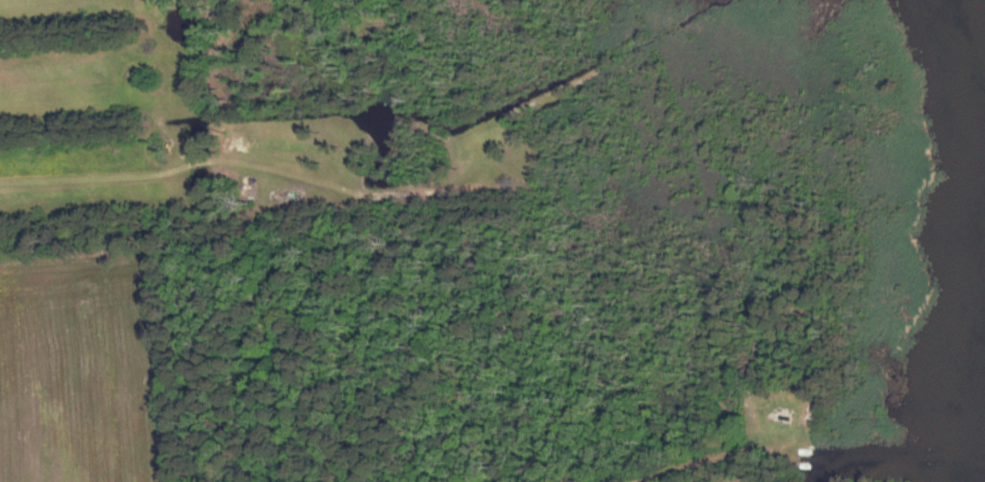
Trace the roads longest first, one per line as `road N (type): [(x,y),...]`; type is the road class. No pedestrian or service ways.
road 1 (track): [(500,186),(358,194),(232,158),(142,177),(0,187)]

